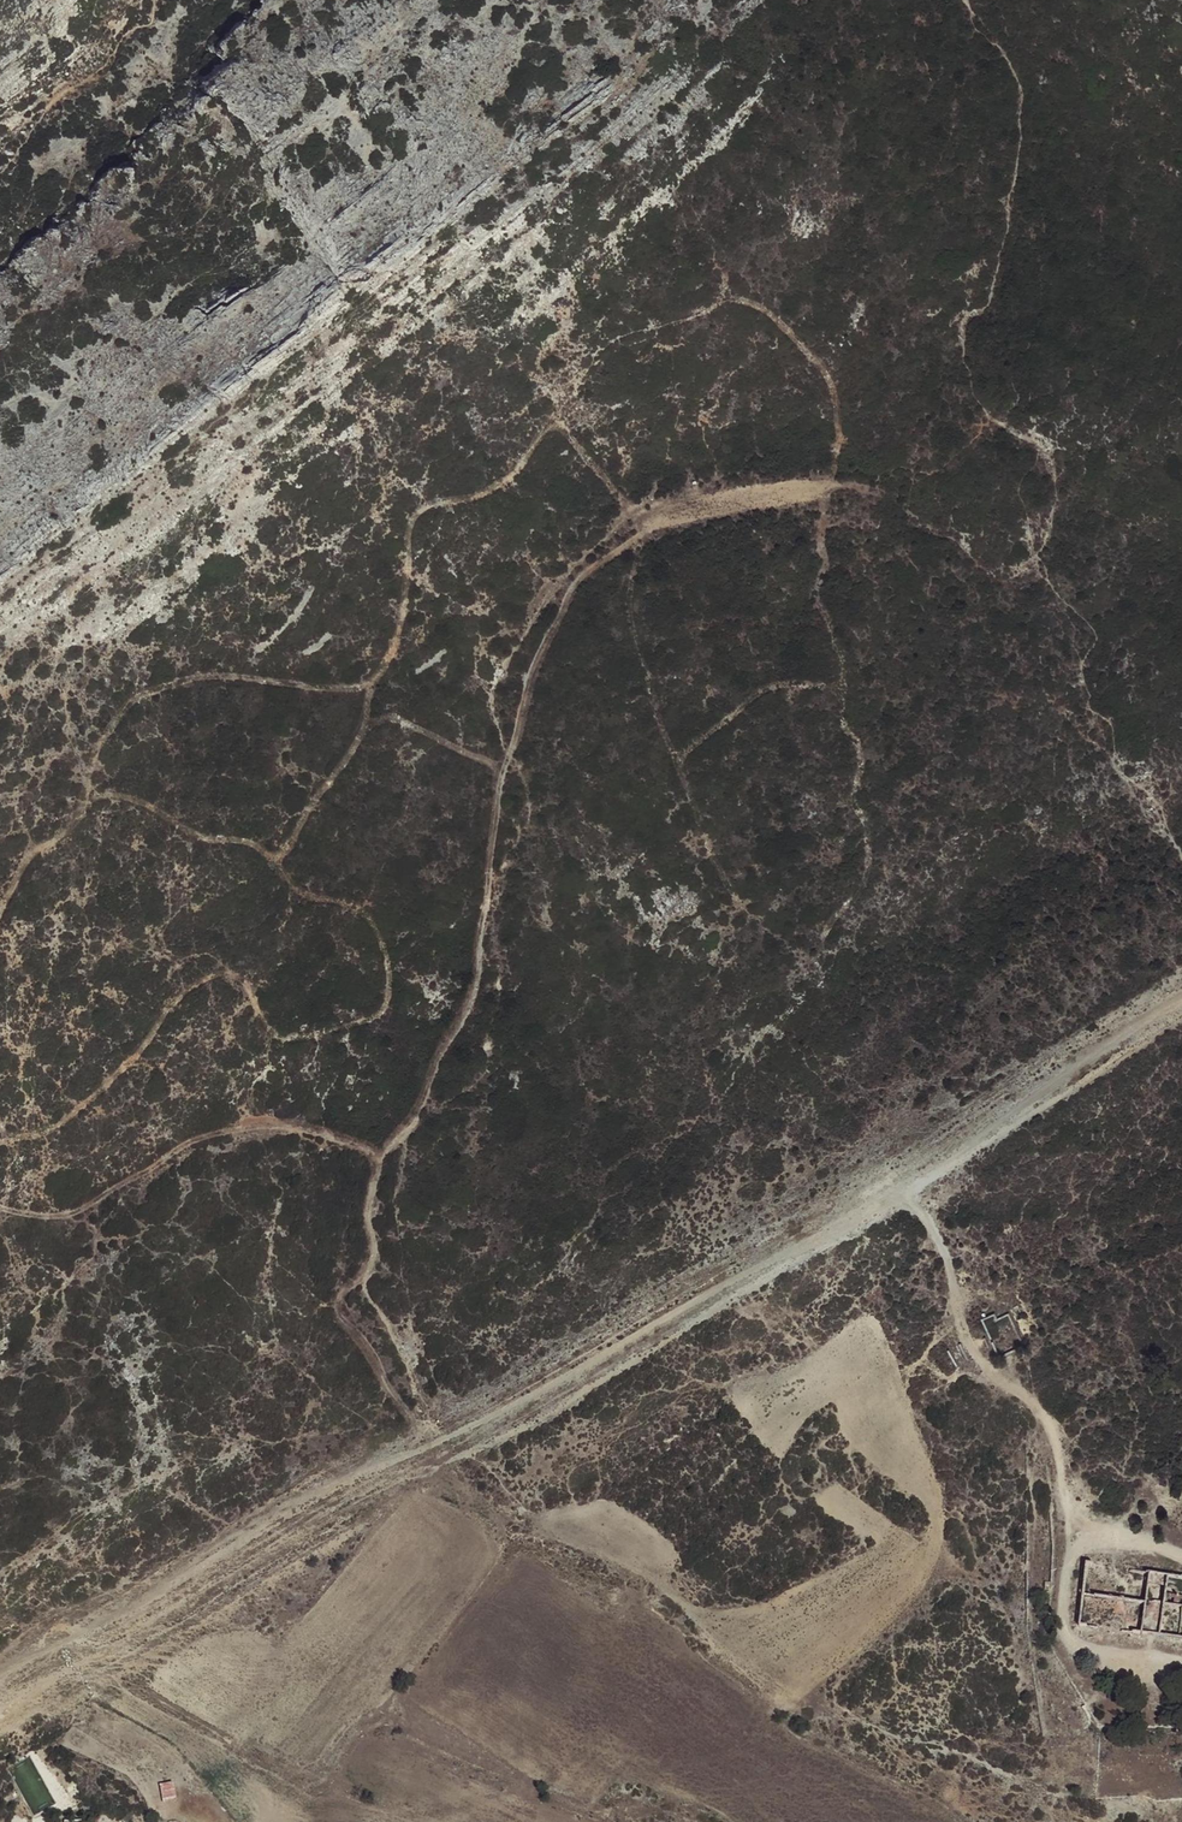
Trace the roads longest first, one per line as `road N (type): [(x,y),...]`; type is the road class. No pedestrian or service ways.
road 1 (track): [(0,1209),(82,1212),(144,1171),(235,1127),(319,1128),(377,1157),(370,1224),(375,1302),(440,1438)]
road 2 (track): [(1092,1545),(1071,1509),(1056,1434),(975,1352),(945,1259),(901,1185)]
road 3 (track): [(1181,1554),(1154,1542),(1080,1548),(1068,1570),(1065,1627),(1076,1647),(1181,1660)]

